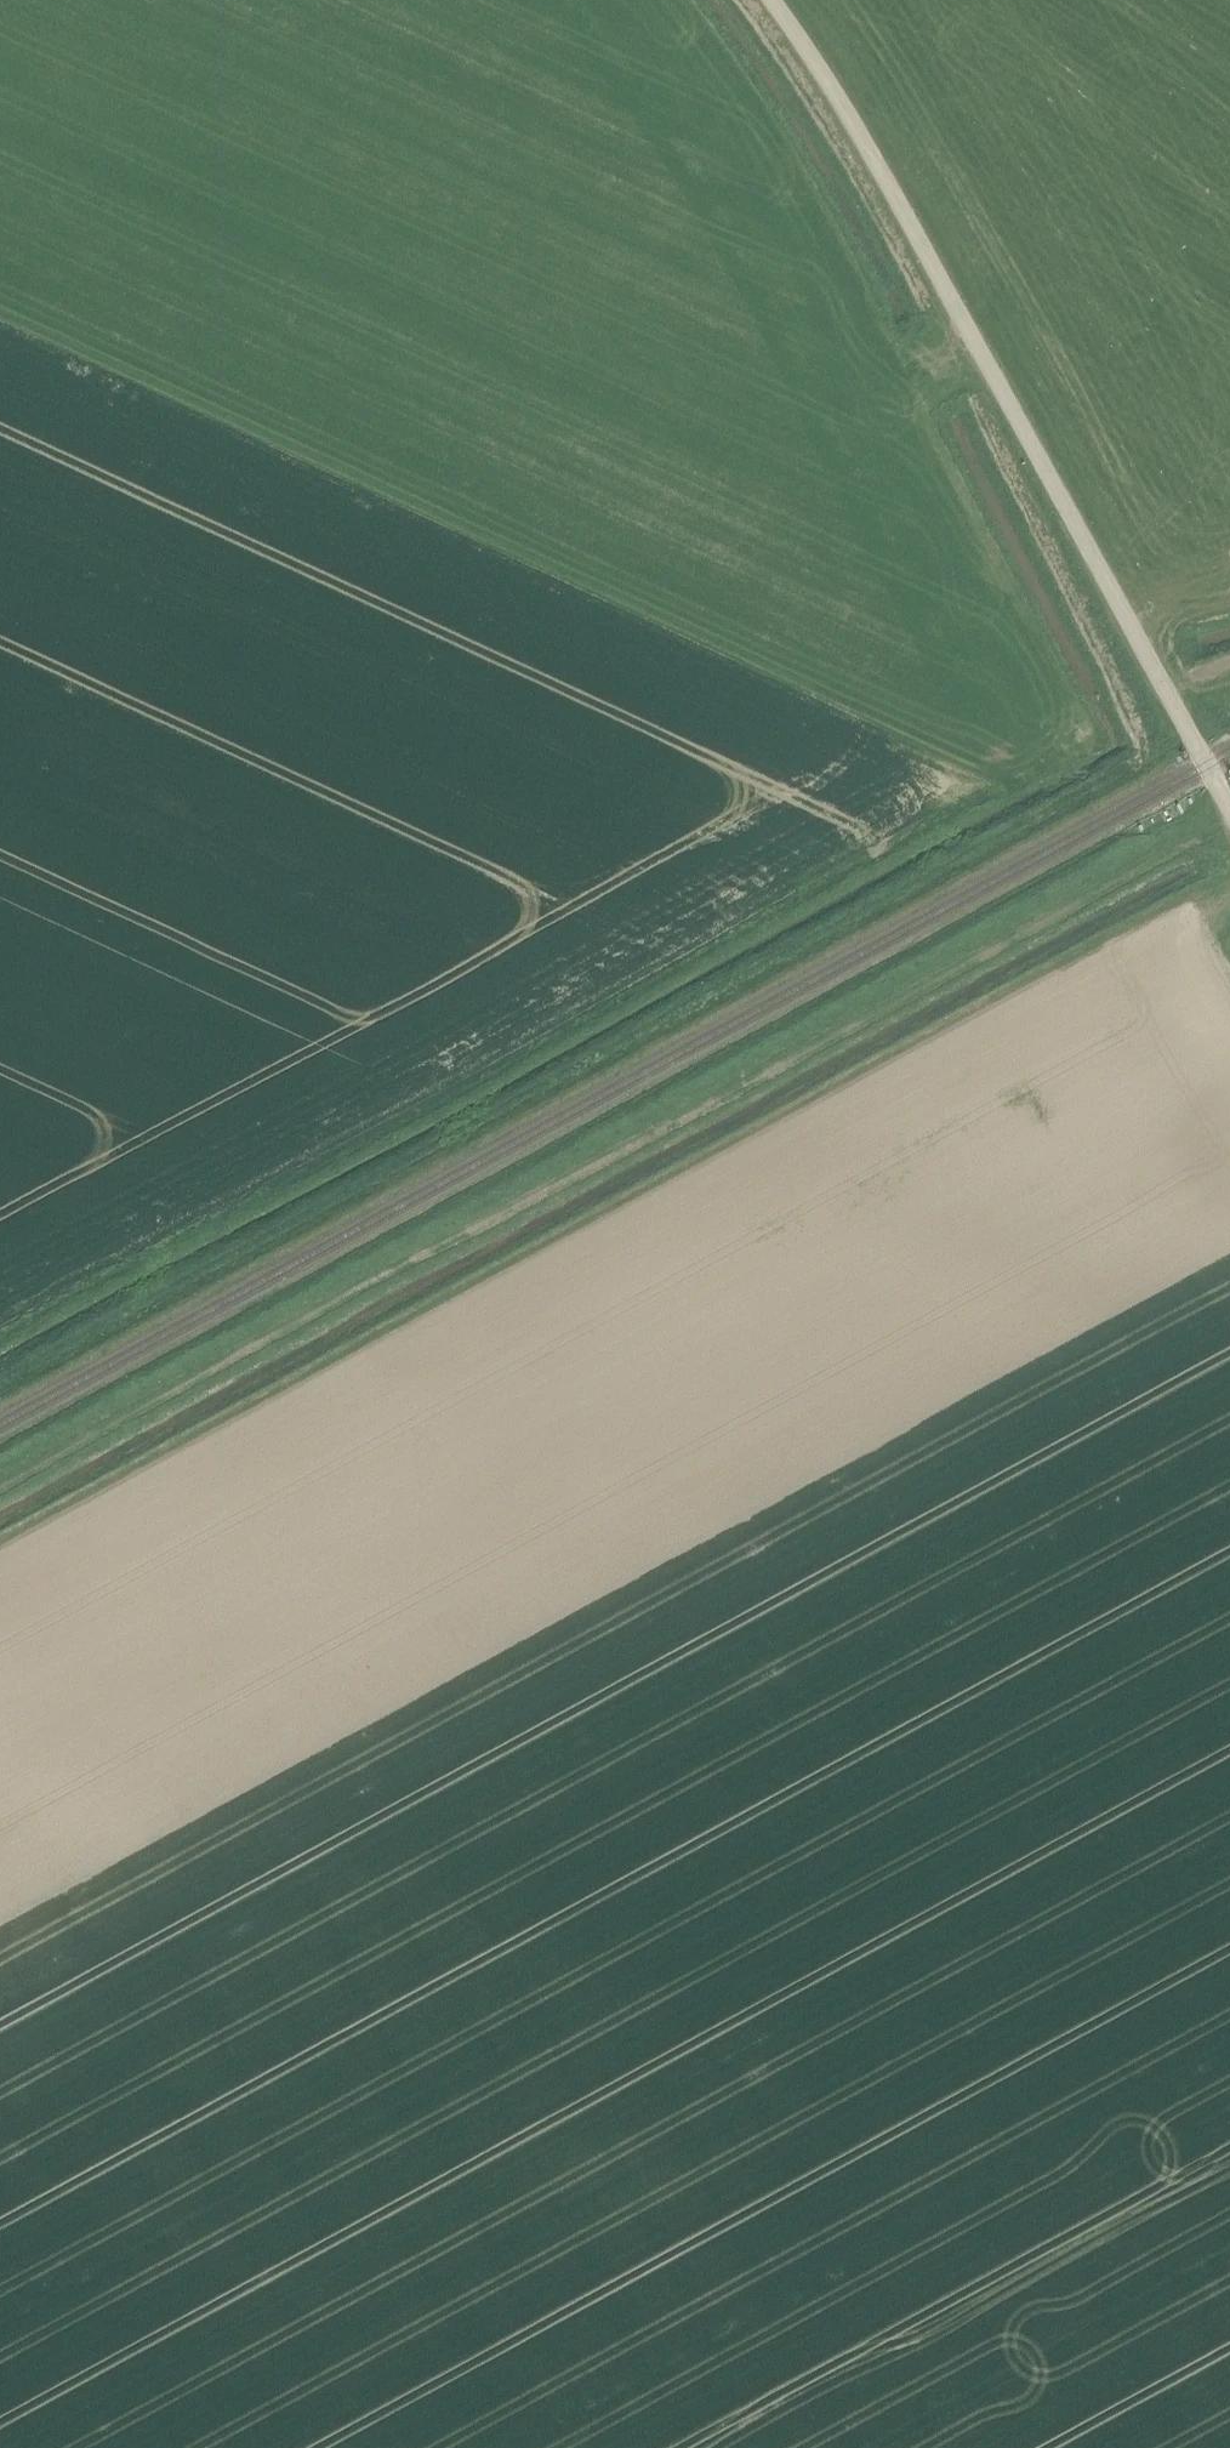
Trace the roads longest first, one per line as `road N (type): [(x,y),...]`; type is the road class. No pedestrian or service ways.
road 1 (unclassified): [(1229,807),(898,203),(770,0)]

